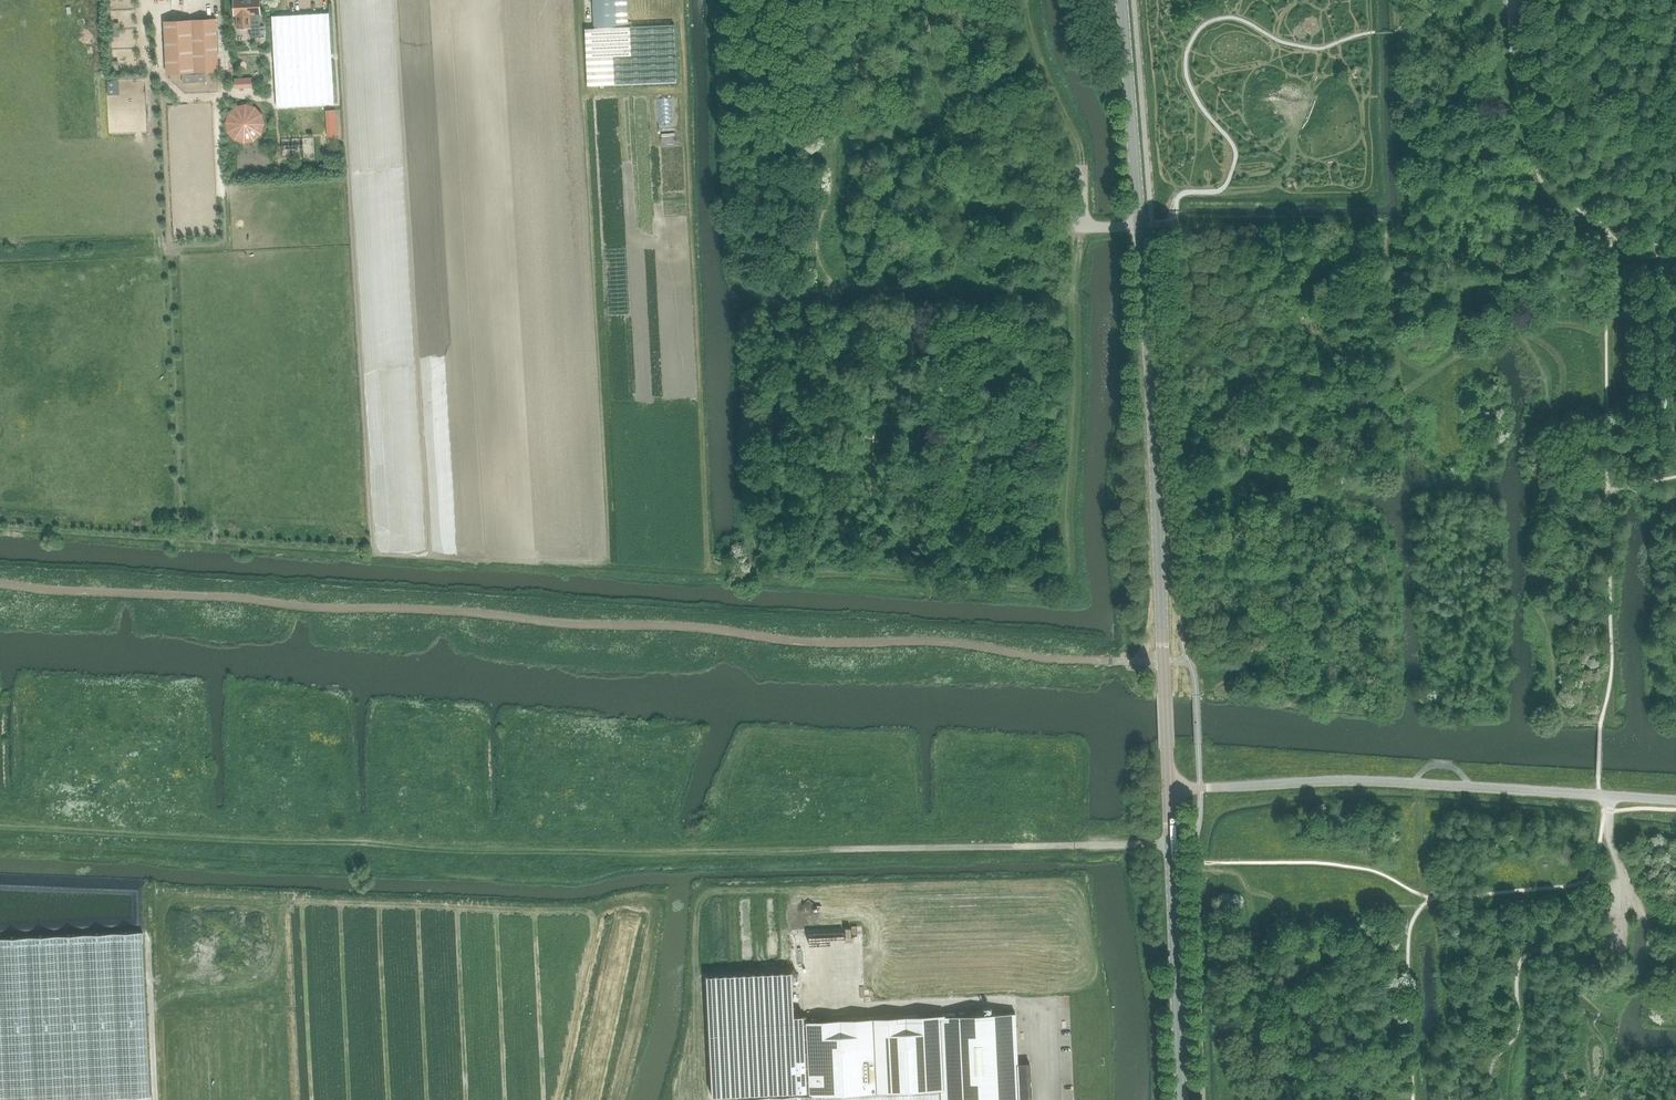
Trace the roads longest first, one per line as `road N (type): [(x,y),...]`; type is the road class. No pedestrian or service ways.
road 1 (track): [(1171,844),(829,851),(0,827)]
road 2 (unclassified): [(1169,790),(1158,494),(1122,0)]
road 3 (unclassified): [(1610,796),(1371,782),(1169,790)]
road 4 (unclassified): [(1183,1099),(1169,790)]

